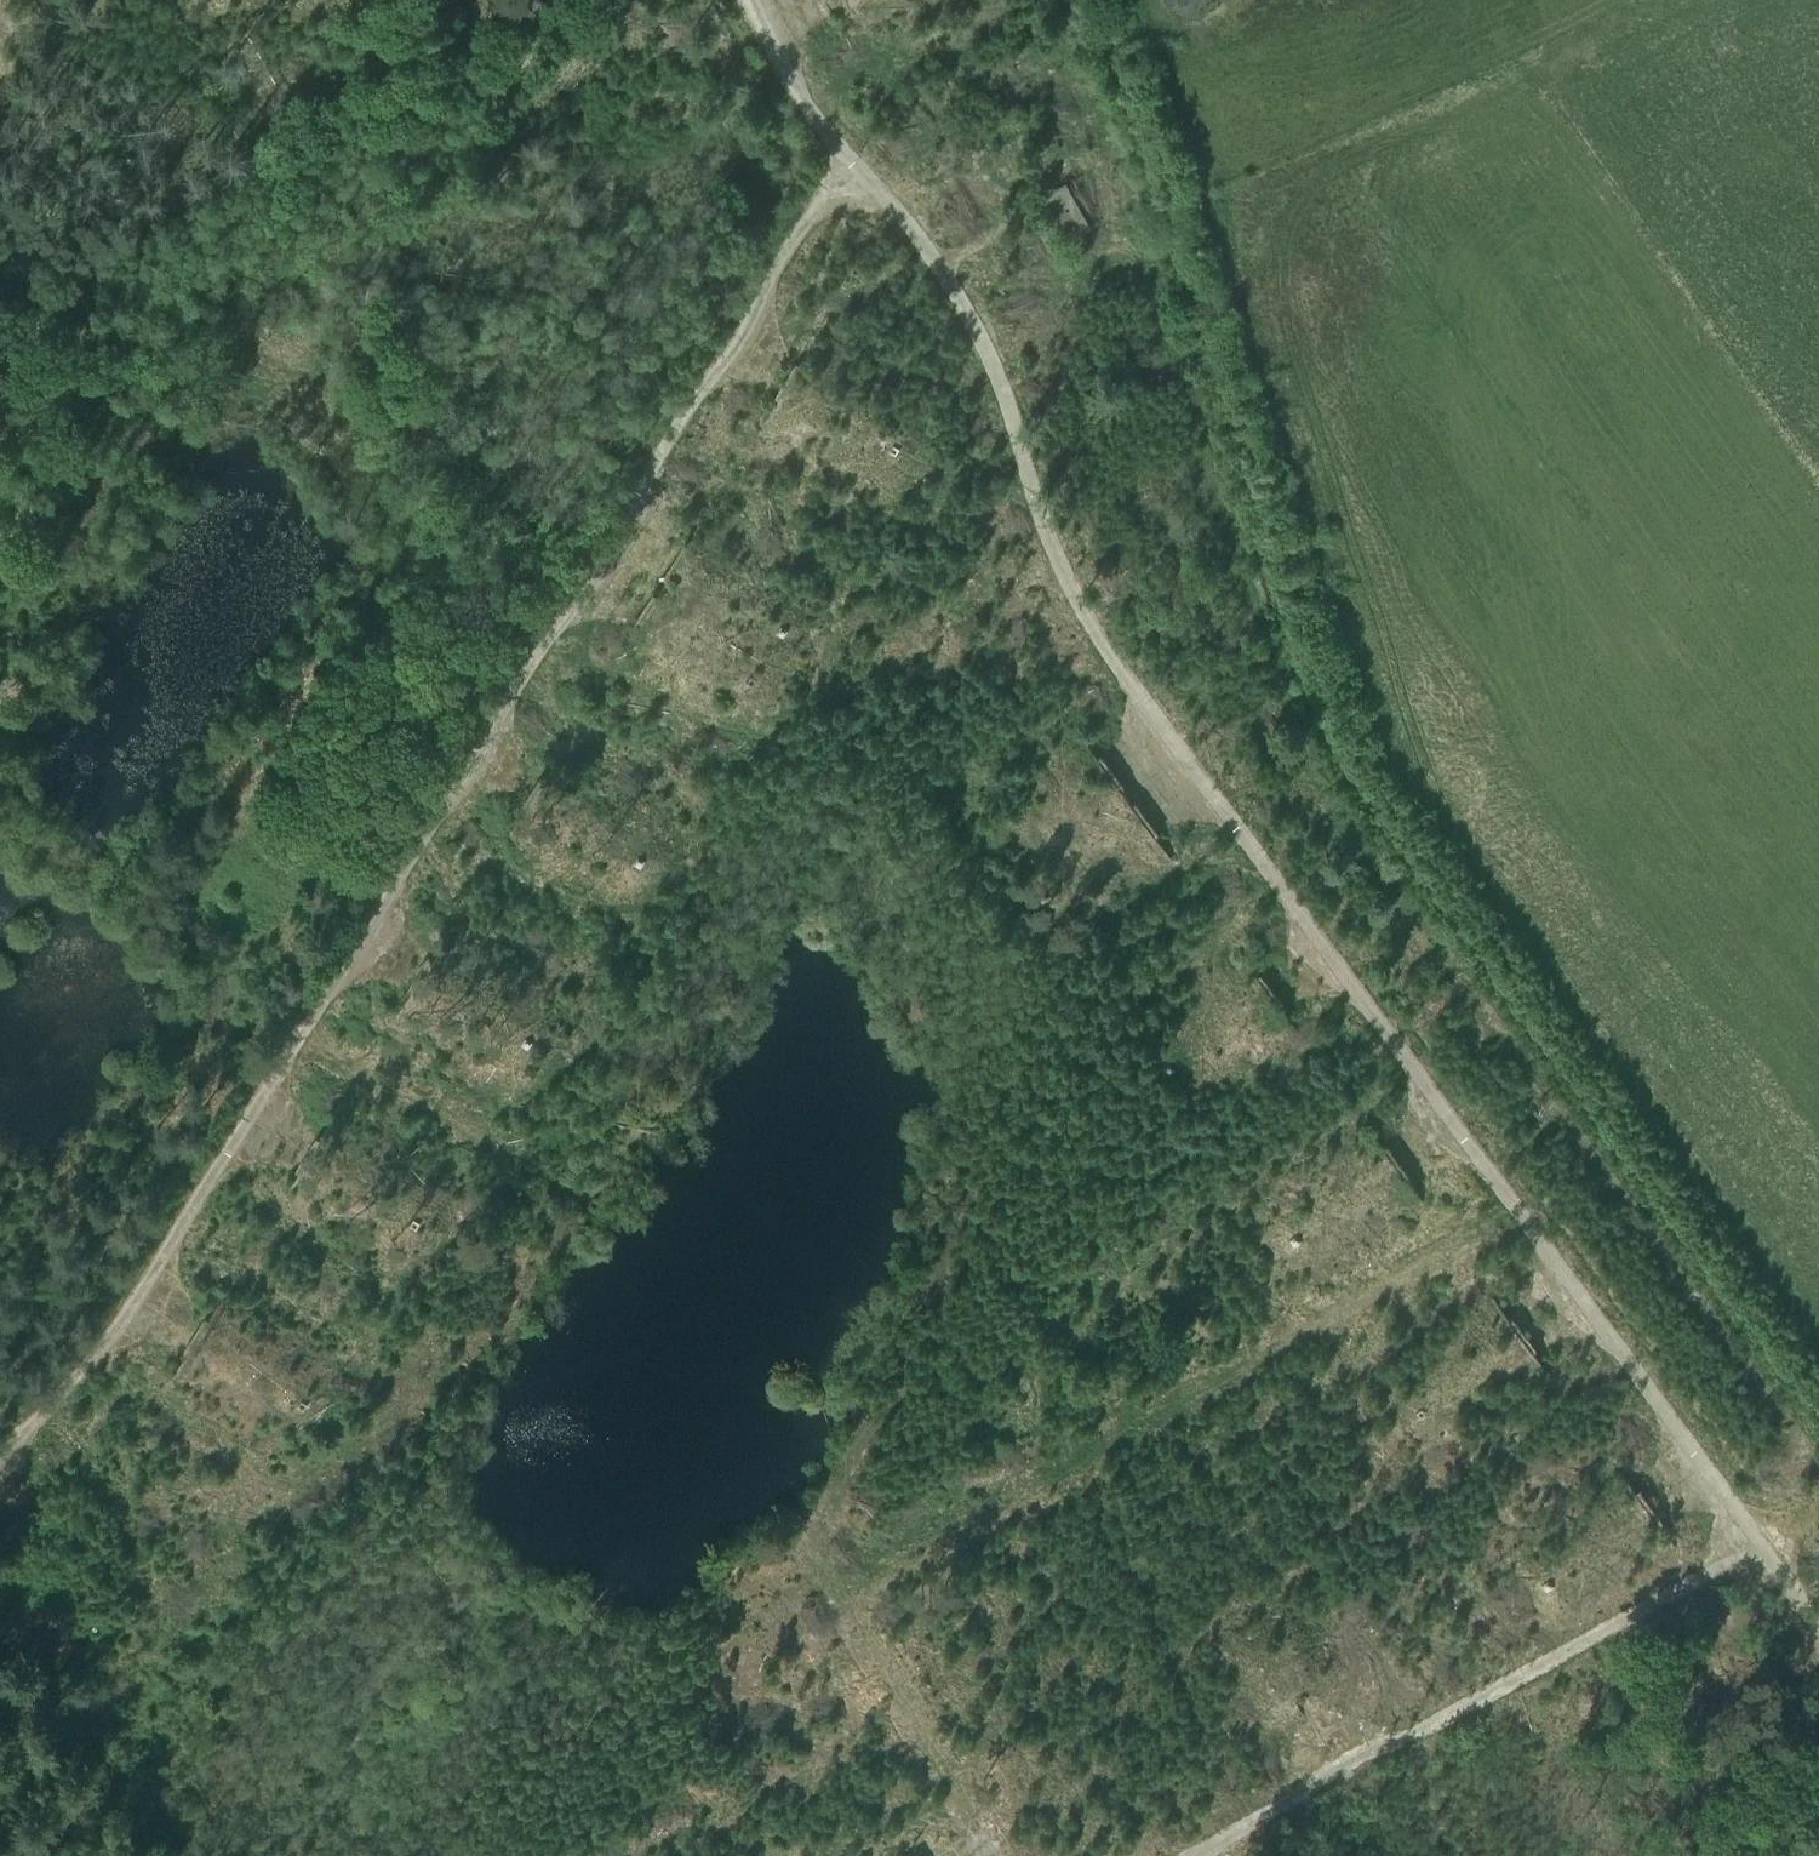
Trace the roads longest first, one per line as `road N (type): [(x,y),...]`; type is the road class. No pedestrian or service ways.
road 1 (track): [(1818,1631),(1132,692),(1076,596),(954,285),(828,136),(764,0)]
road 2 (track): [(848,157),(101,1353),(52,1414),(0,1459)]
road 3 (track): [(1755,1541),(1206,1855)]

